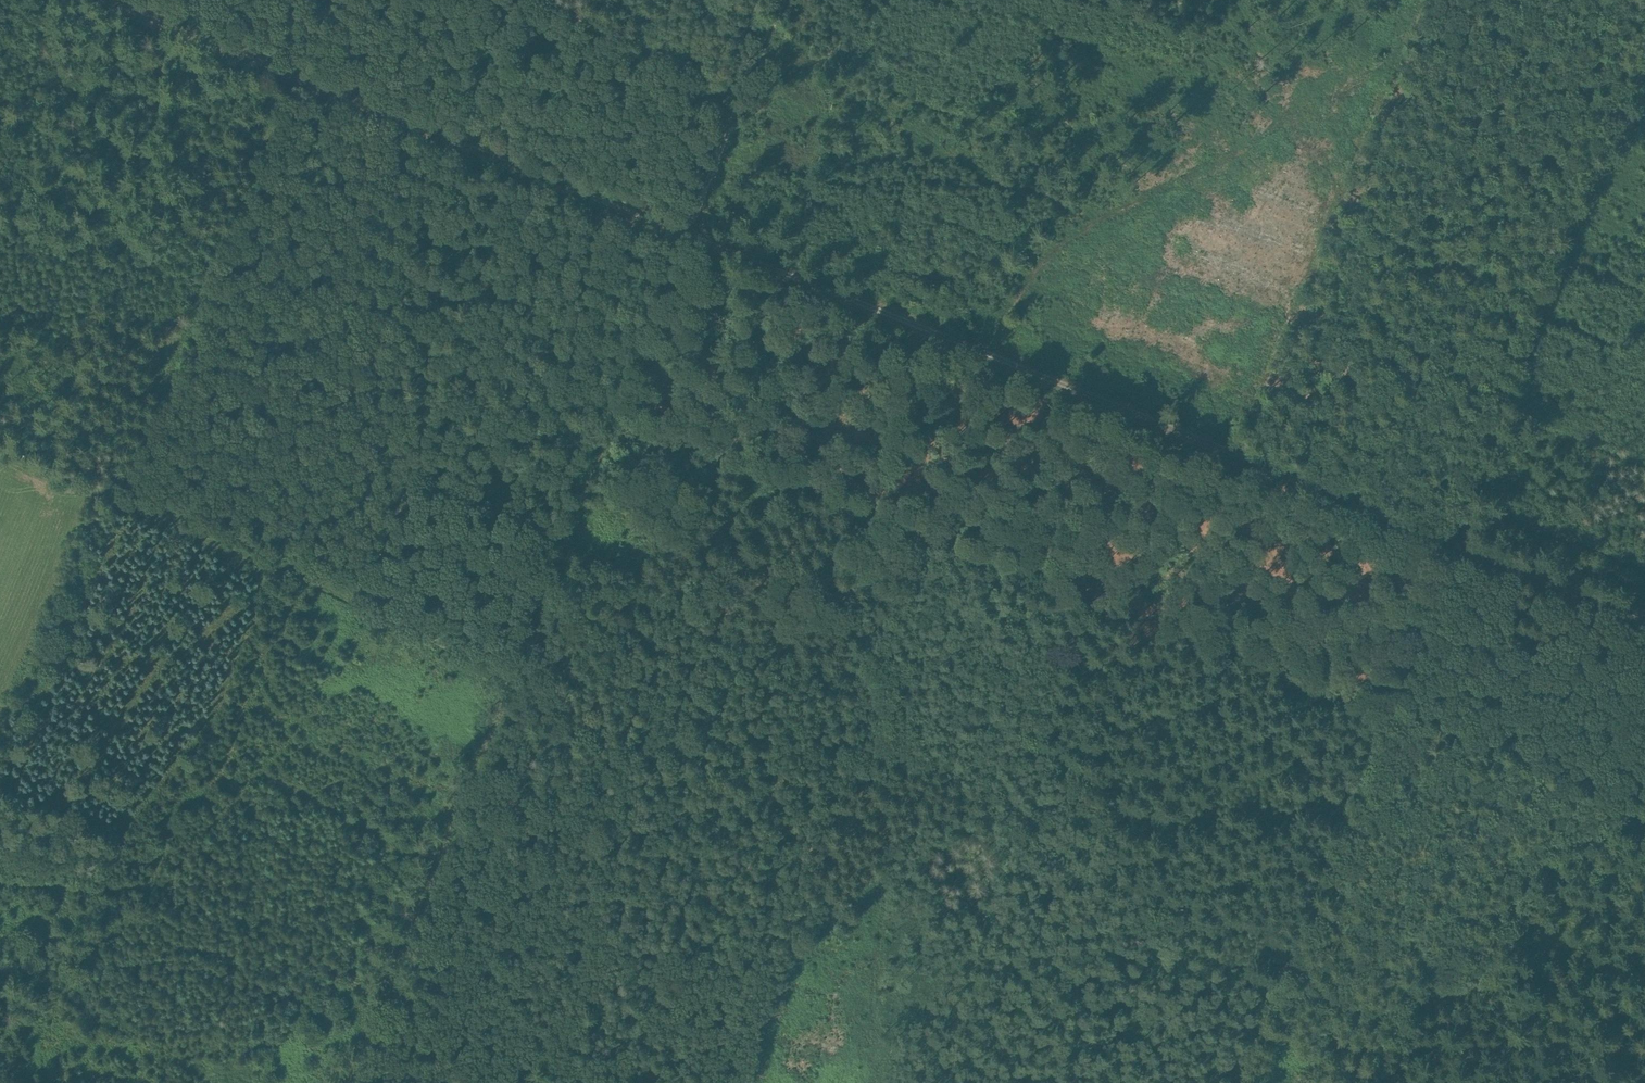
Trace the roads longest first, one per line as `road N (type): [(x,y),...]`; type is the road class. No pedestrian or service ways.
road 1 (track): [(352,1082),(684,236)]
road 2 (track): [(684,236),(1445,537)]
road 3 (track): [(88,0),(684,236)]
road 4 (track): [(1445,537),(1644,33)]
road 5 (track): [(684,236),(783,0)]
road 6 (track): [(1445,537),(1644,617)]
road 7 (track): [(518,660),(394,608)]

